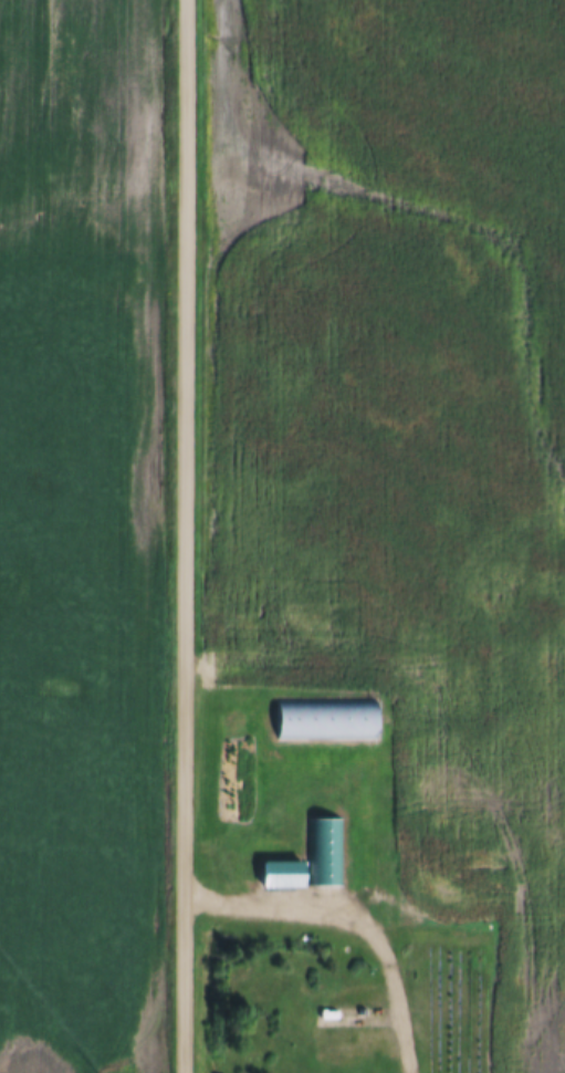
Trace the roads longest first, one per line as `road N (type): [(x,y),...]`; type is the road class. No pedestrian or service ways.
road 1 (residential): [(180,1072),(182,0)]

